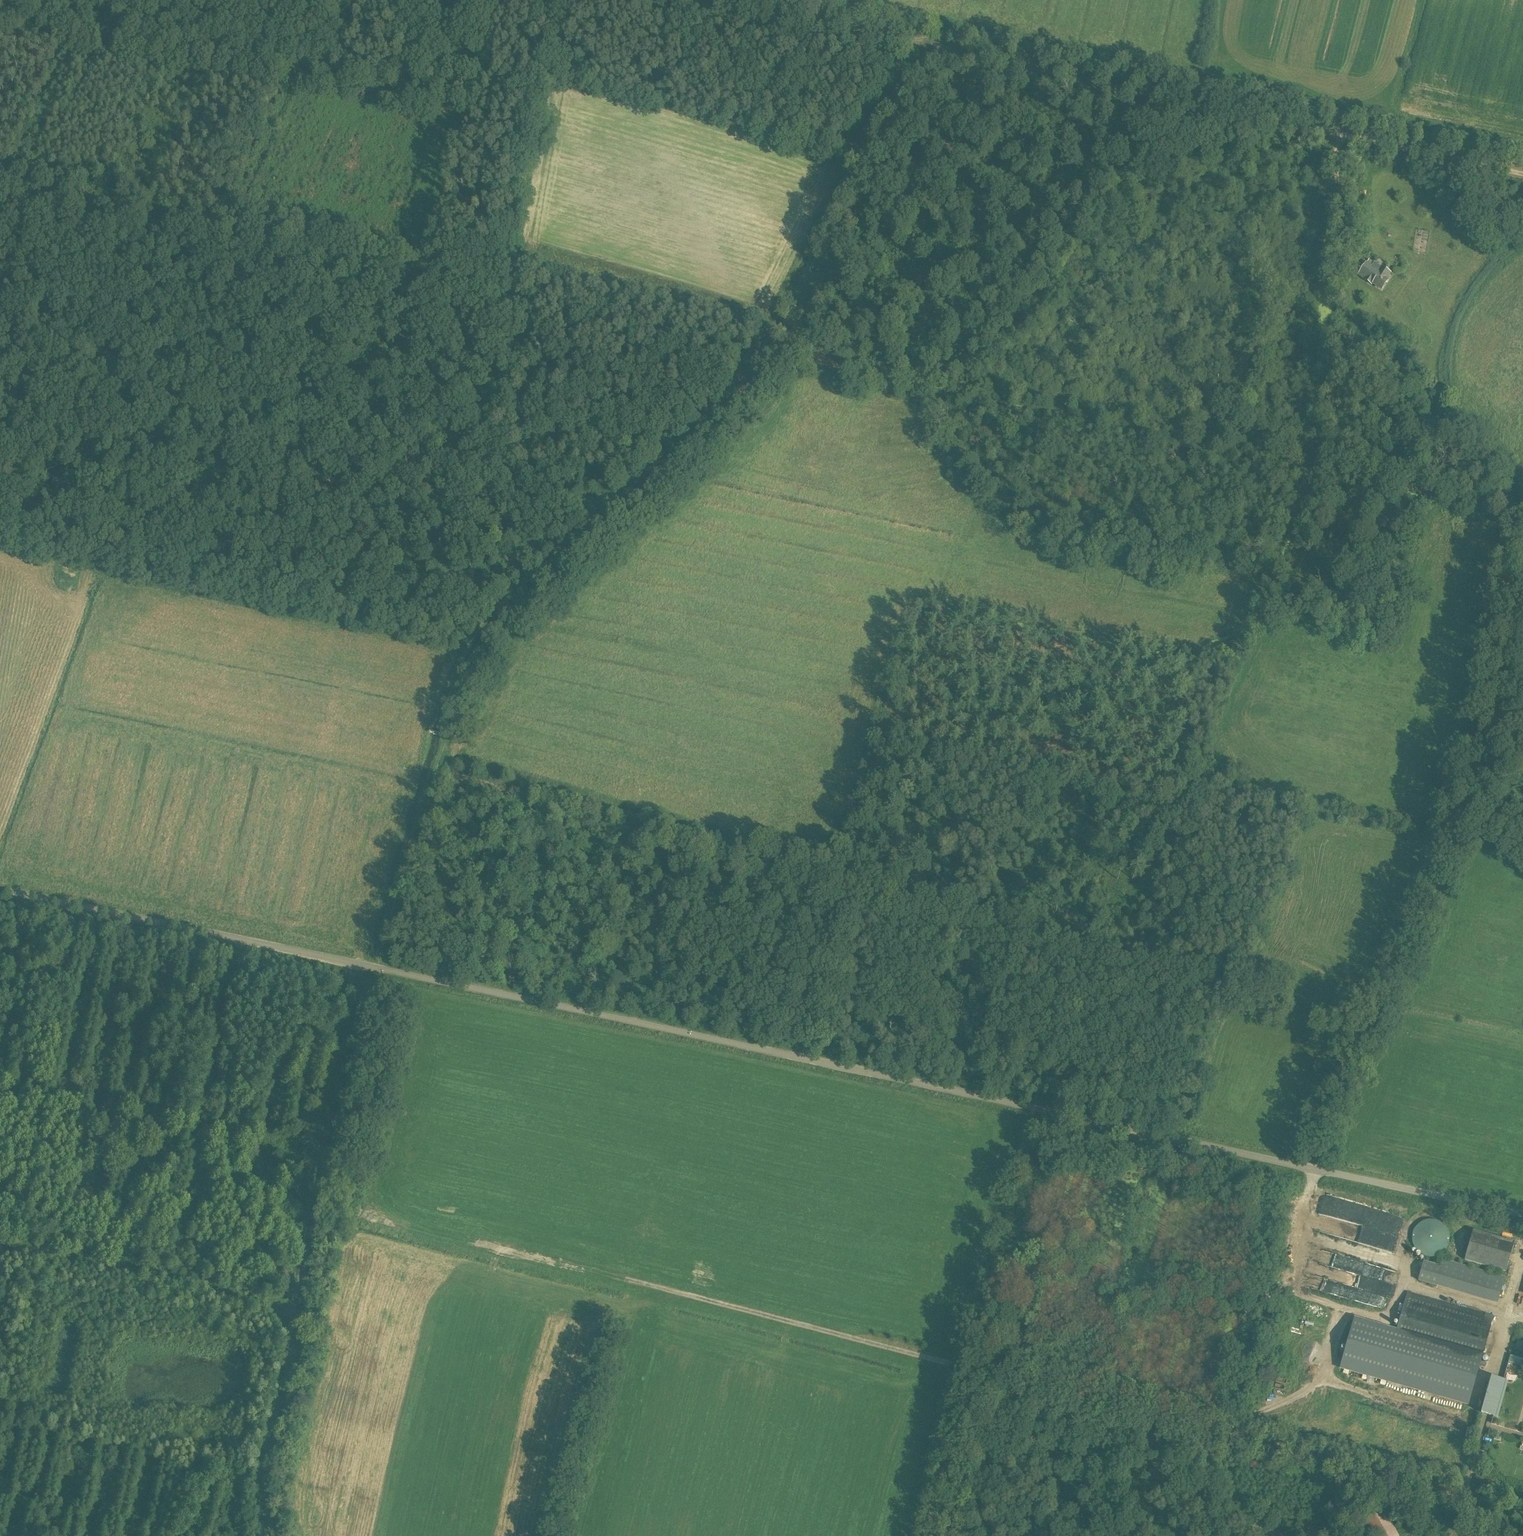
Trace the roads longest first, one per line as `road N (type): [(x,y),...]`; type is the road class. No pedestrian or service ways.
road 1 (unclassified): [(1522,1213),(0,889)]
road 2 (track): [(455,984),(444,771),(484,671),(504,642),(749,414),(788,360),(907,116),(960,49)]
road 3 (track): [(0,17),(458,109),(482,0)]
road 4 (track): [(269,1535),(270,1488),(325,1204)]
road 5 (track): [(1520,511),(1464,816)]
road 6 (track): [(1522,171),(1333,130)]
road 7 (track): [(948,46),(765,8)]
road 8 (track): [(937,1535),(980,1370)]
road 9 (track): [(1349,252),(1337,227),(1333,130)]

